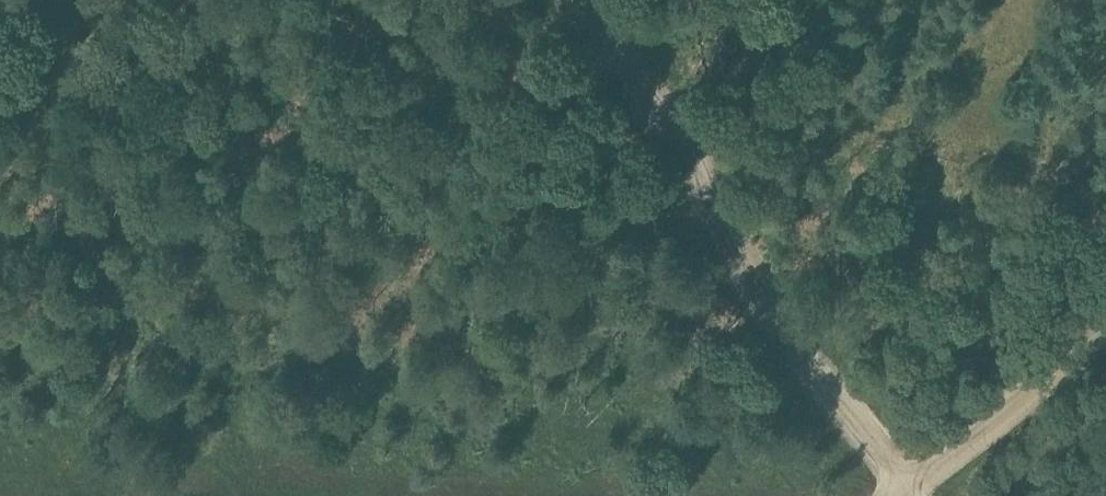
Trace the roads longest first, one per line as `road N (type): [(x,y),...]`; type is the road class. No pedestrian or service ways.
road 1 (track): [(915,495),(768,309),(678,141),(579,0)]
road 2 (track): [(895,495),(1105,326)]

